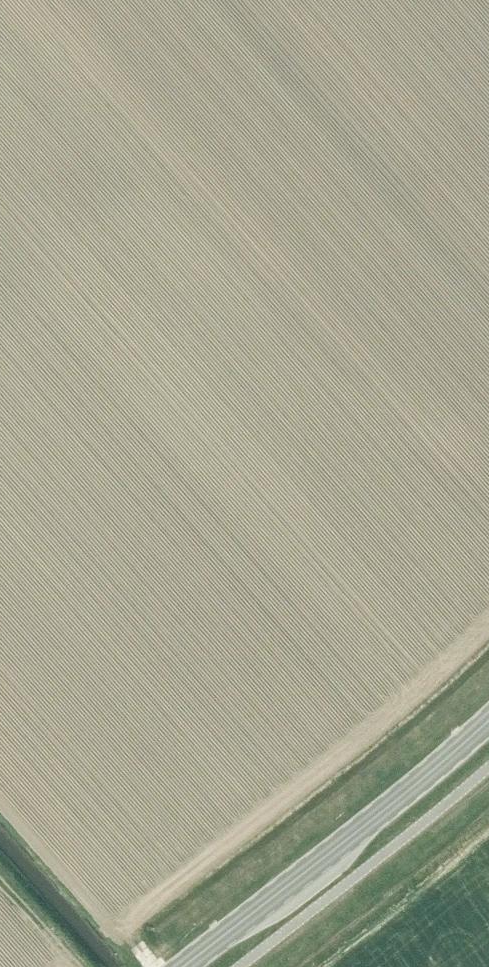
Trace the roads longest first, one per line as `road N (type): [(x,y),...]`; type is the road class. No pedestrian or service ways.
road 1 (primary): [(180,966),(488,716)]

